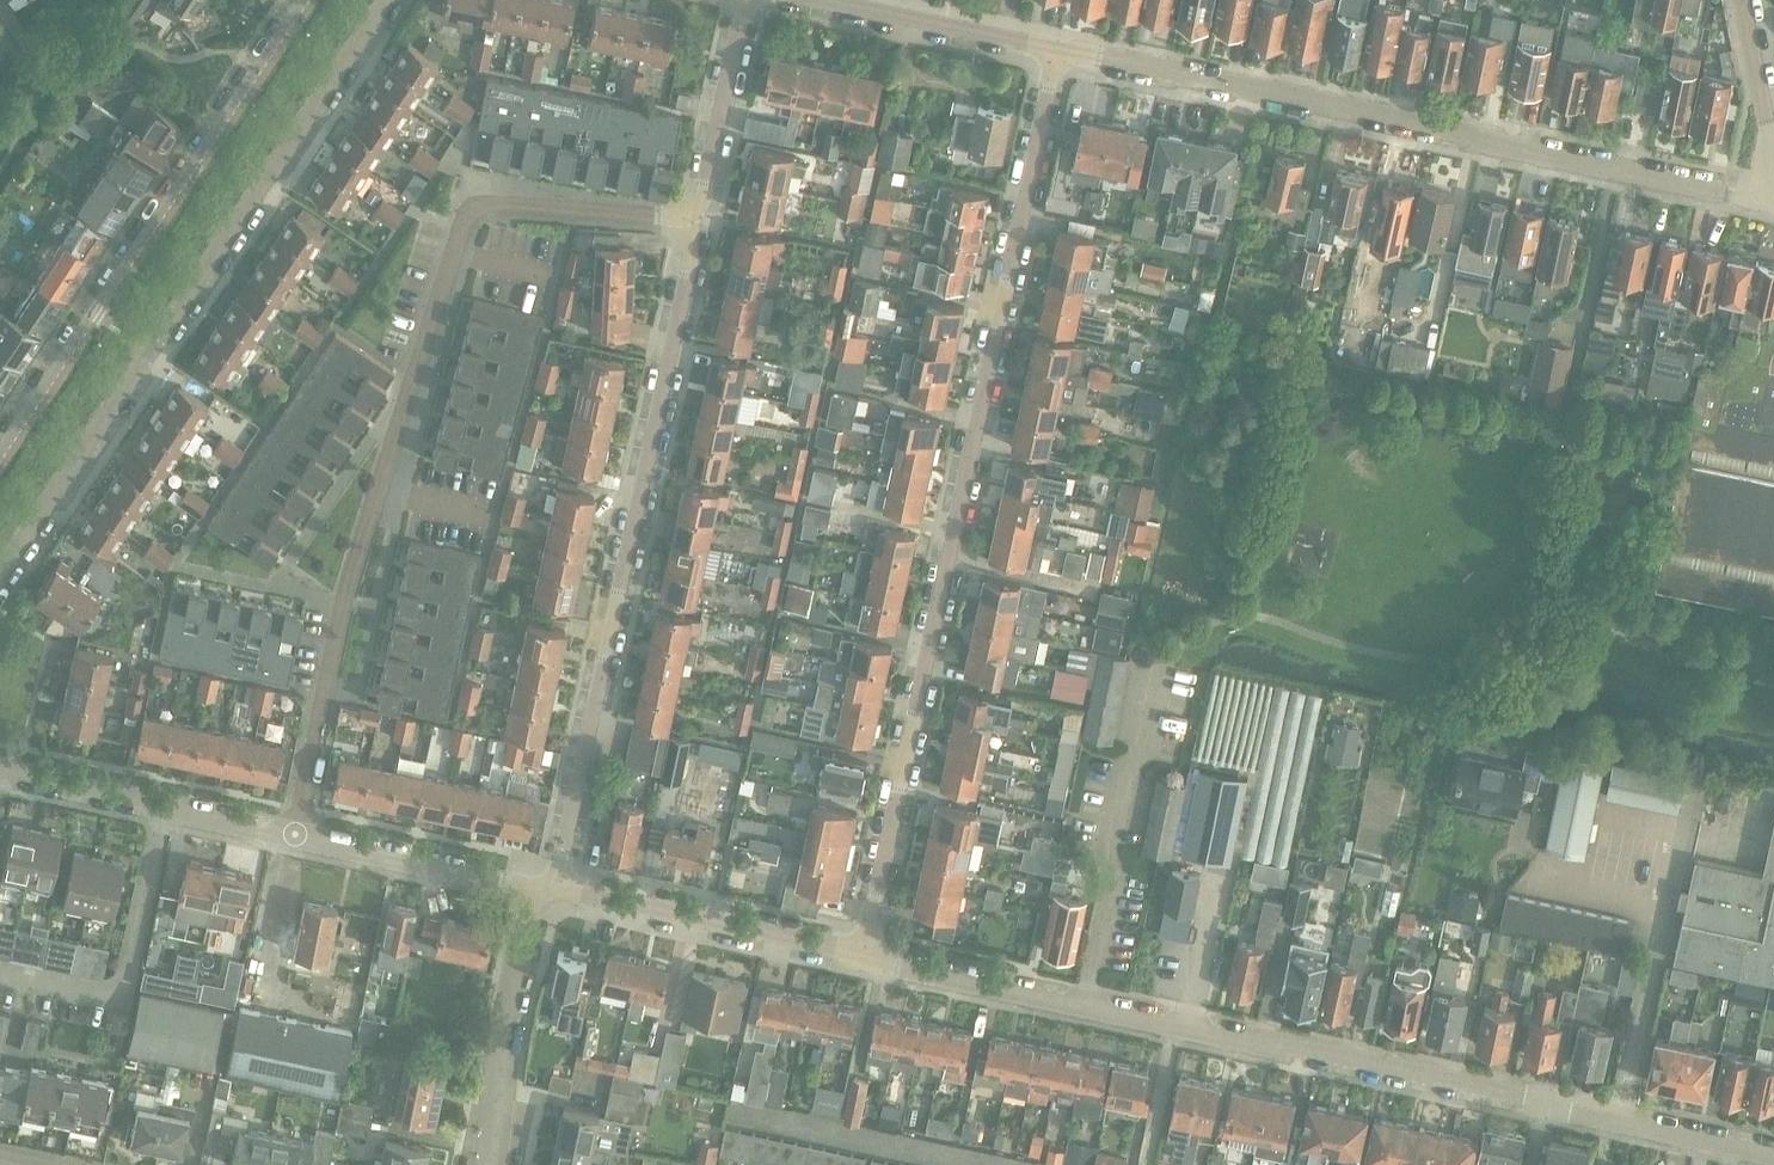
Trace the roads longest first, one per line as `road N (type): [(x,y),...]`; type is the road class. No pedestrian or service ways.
road 1 (residential): [(1058,52),(864,958)]
road 2 (residential): [(691,218),(484,207),(467,217),(347,595),(296,839)]
road 3 (residential): [(1058,52),(1763,198)]
road 4 (residential): [(0,580),(388,0)]
road 5 (residential): [(556,889),(691,254),(691,218)]
road 6 (residential): [(309,0),(0,461)]
road 7 (residential): [(1625,1126),(1298,1046),(1086,1009)]
road 8 (residential): [(1086,1009),(1132,770),(1150,749),(1165,675)]
road 9 (residential): [(864,958),(556,889)]
road 10 (residential): [(296,839),(0,767)]
road 11 (residential): [(1625,1126),(1679,842)]
road 12 (residential): [(491,1164),(533,891)]
road 13 (residential): [(533,891),(296,839)]
road 14 (residential): [(822,0),(1058,52)]
road 15 (residential): [(1086,1009),(864,958)]
road 16 (residential): [(691,218),(708,180),(749,0)]
road 17 (residential): [(1763,198),(1767,125),(1742,0)]
road 18 (residential): [(1773,1157),(1625,1126)]

